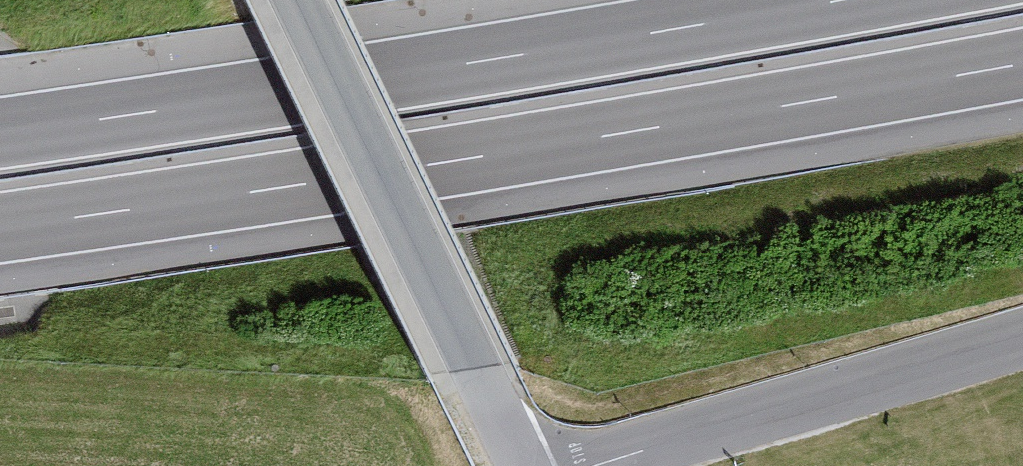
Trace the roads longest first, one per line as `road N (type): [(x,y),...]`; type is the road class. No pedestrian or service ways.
road 1 (motorway): [(0,228),(1022,63)]
road 2 (motorway): [(846,0),(0,134)]
road 3 (unclassified): [(292,0),(521,465)]
road 4 (unclassified): [(593,465),(1022,341)]

